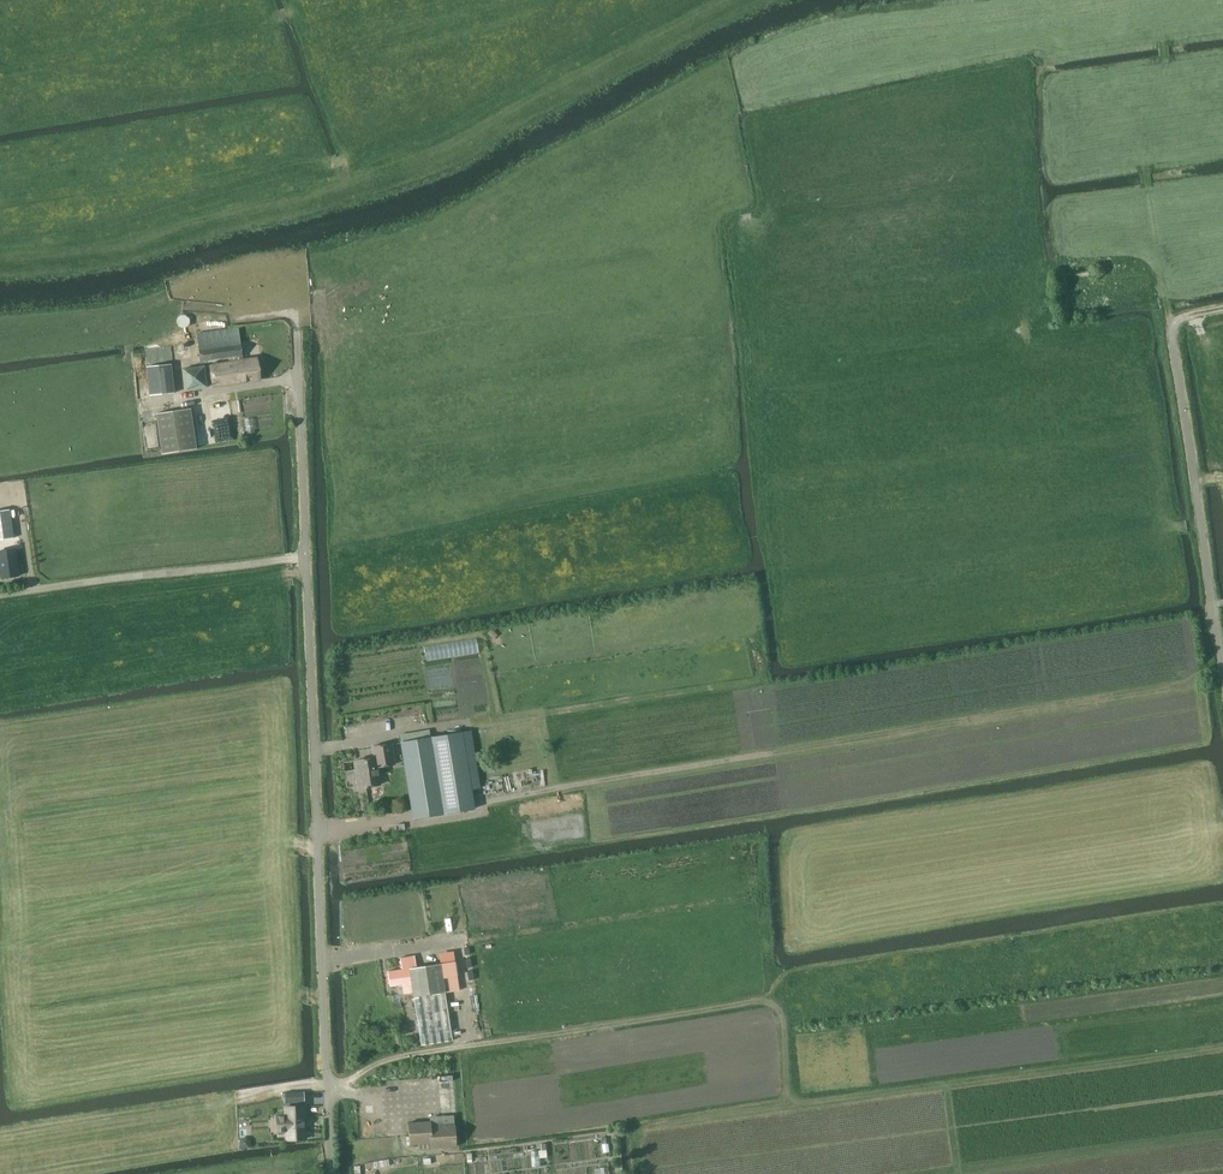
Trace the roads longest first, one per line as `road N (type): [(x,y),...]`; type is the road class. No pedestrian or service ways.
road 1 (track): [(326,1083),(400,1057),(767,999),(779,1005),(797,1103),(1222,1047)]
road 2 (unclassified): [(297,337),(329,1173)]
road 3 (track): [(489,801),(1173,691),(1222,669)]
road 4 (track): [(1213,605),(1175,319),(1222,309)]
road 5 (track): [(1159,0),(1167,60),(1147,171),(1175,319)]

